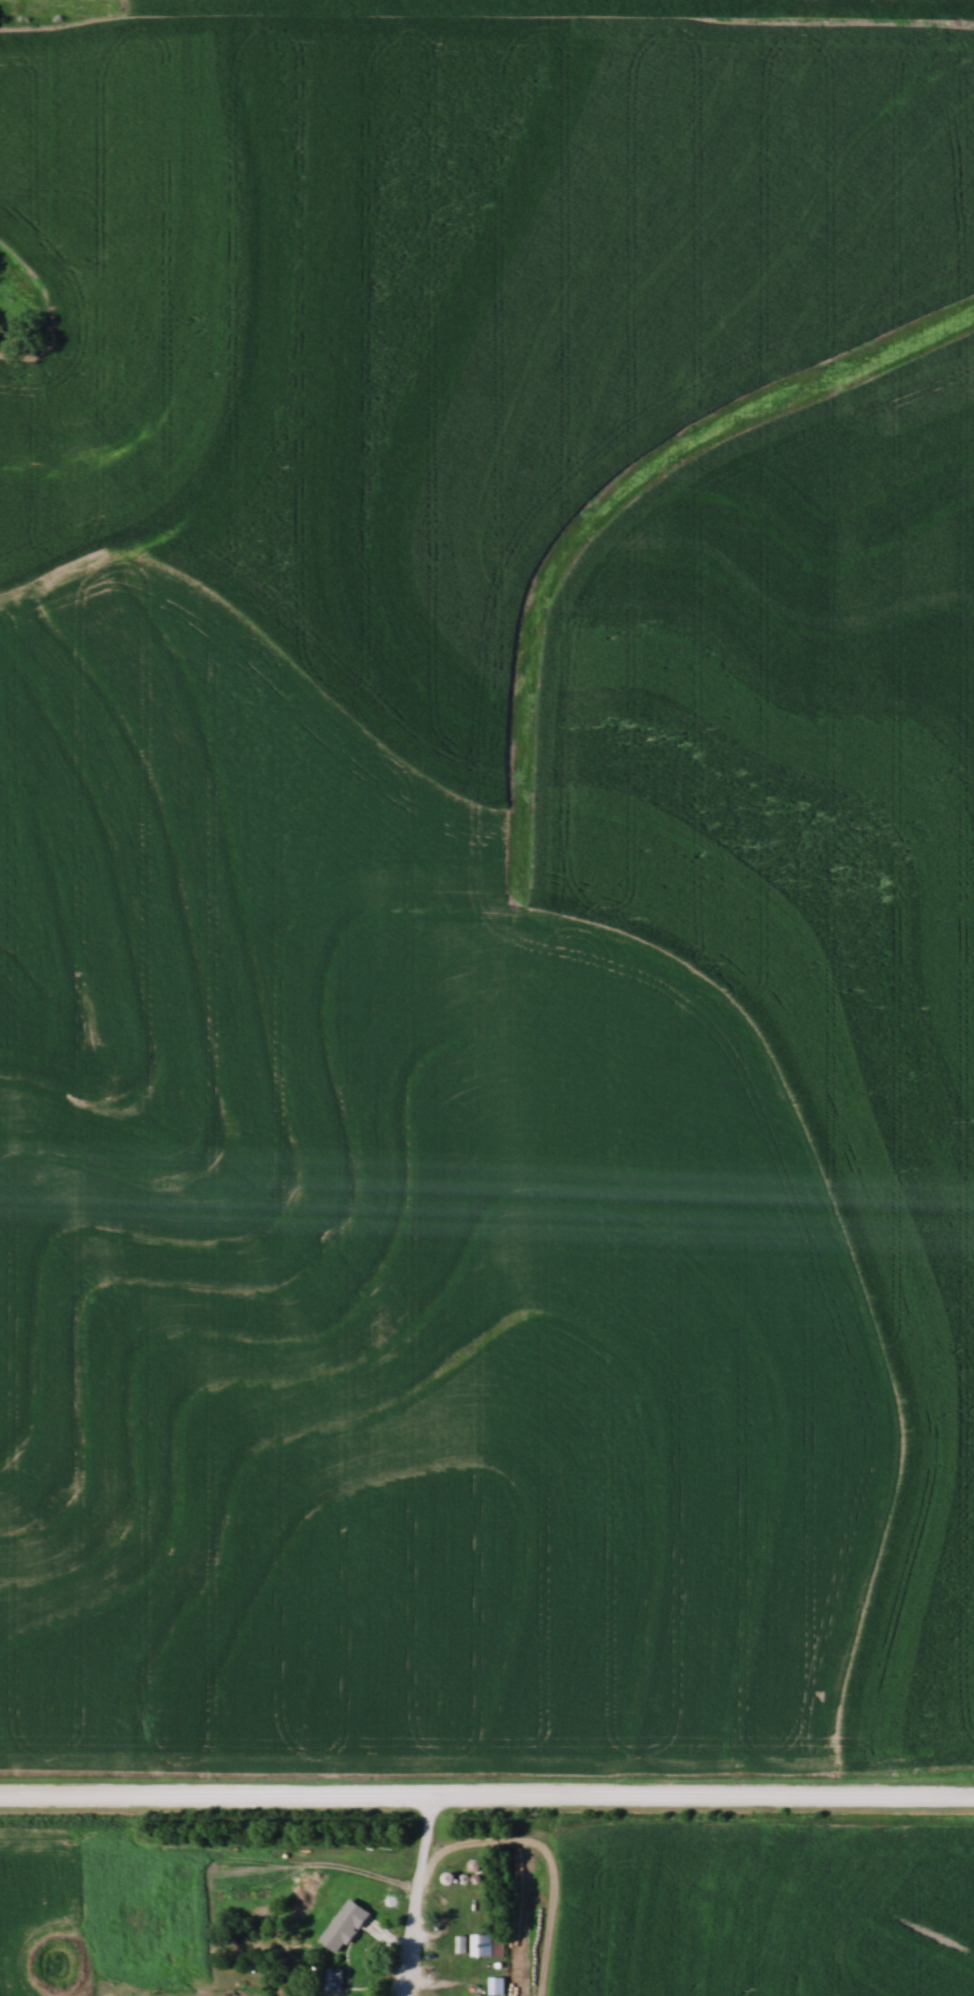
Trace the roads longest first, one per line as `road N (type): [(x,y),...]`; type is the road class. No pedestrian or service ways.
road 1 (tertiary): [(0,1800),(973,1800)]

